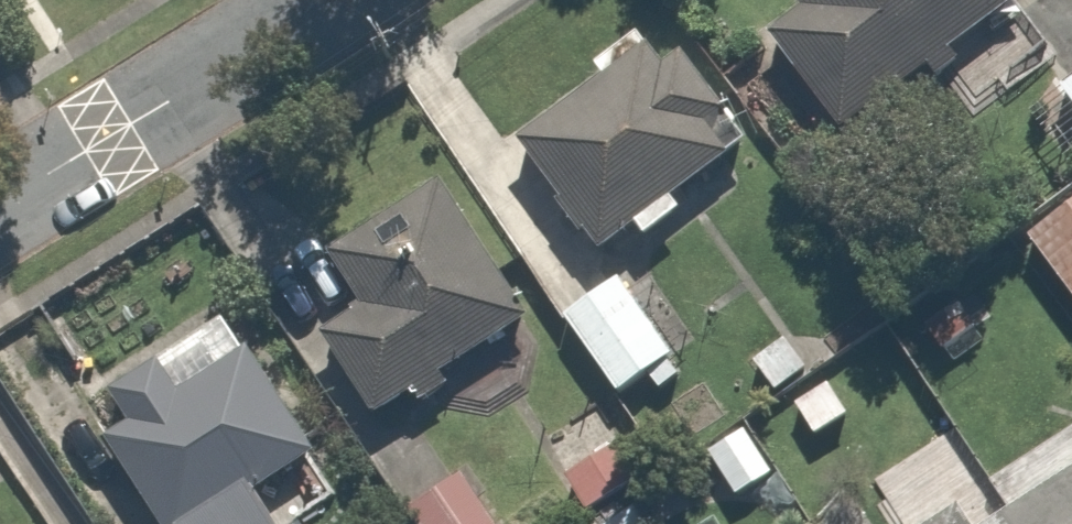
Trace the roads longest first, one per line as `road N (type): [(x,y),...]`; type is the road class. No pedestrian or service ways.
road 1 (residential): [(314,0),(0,212)]

